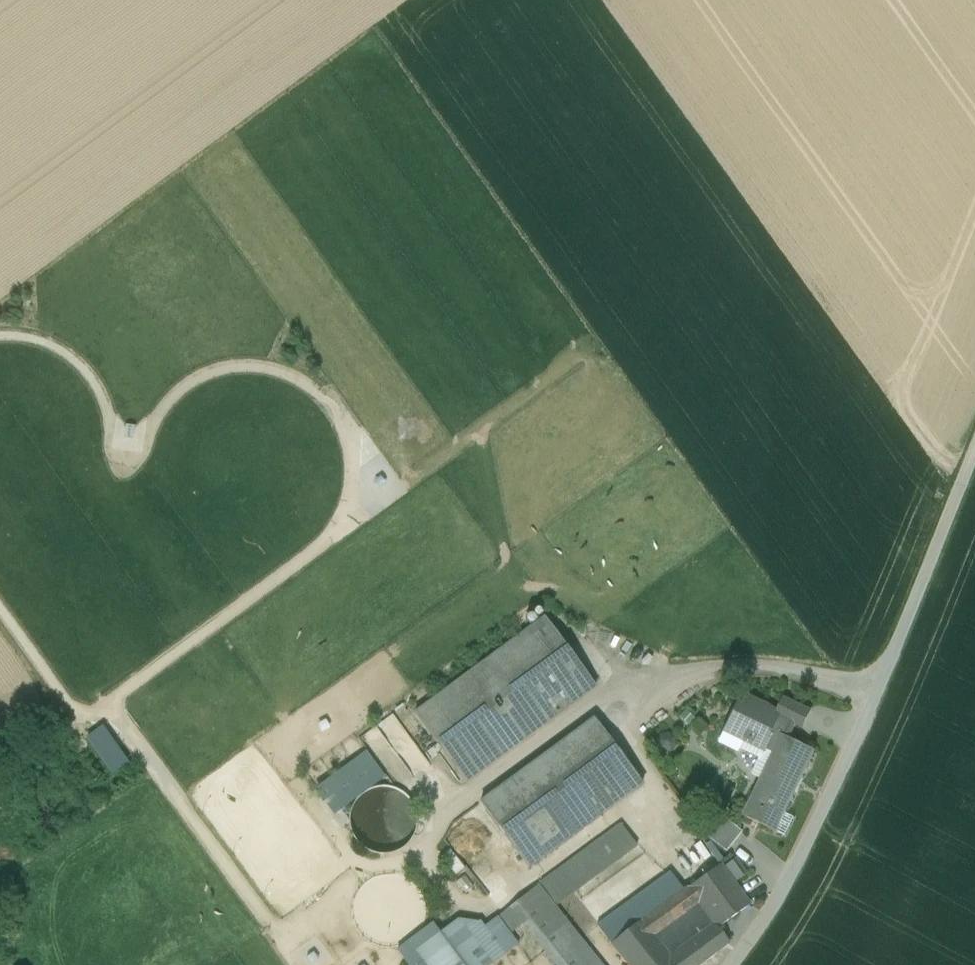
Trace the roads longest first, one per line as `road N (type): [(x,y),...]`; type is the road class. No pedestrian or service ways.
road 1 (track): [(728,964),(810,851),(974,451)]
road 2 (track): [(627,719),(660,810),(655,847),(583,911),(617,964)]
road 3 (track): [(627,719),(697,679),(737,668),(813,675),(874,697)]

